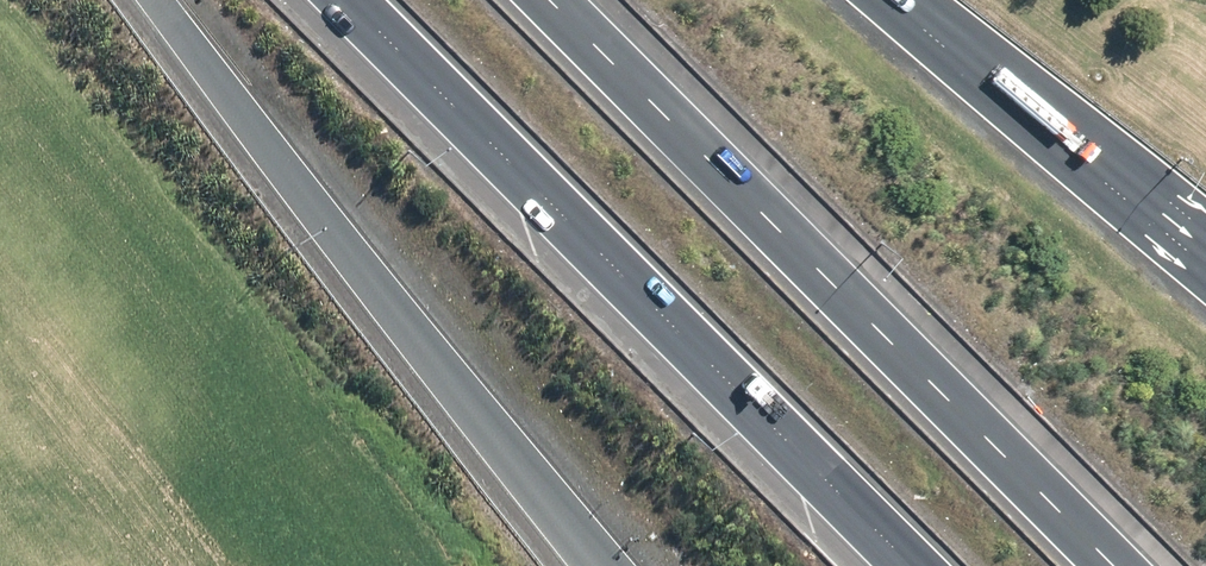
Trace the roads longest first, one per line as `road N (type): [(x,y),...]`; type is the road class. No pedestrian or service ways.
road 1 (motorway): [(907,565),(336,0)]
road 2 (motorway): [(545,0),(1115,565)]
road 3 (motorway): [(605,565),(155,0)]
road 4 (motorway): [(910,0),(1046,106),(1205,250)]

